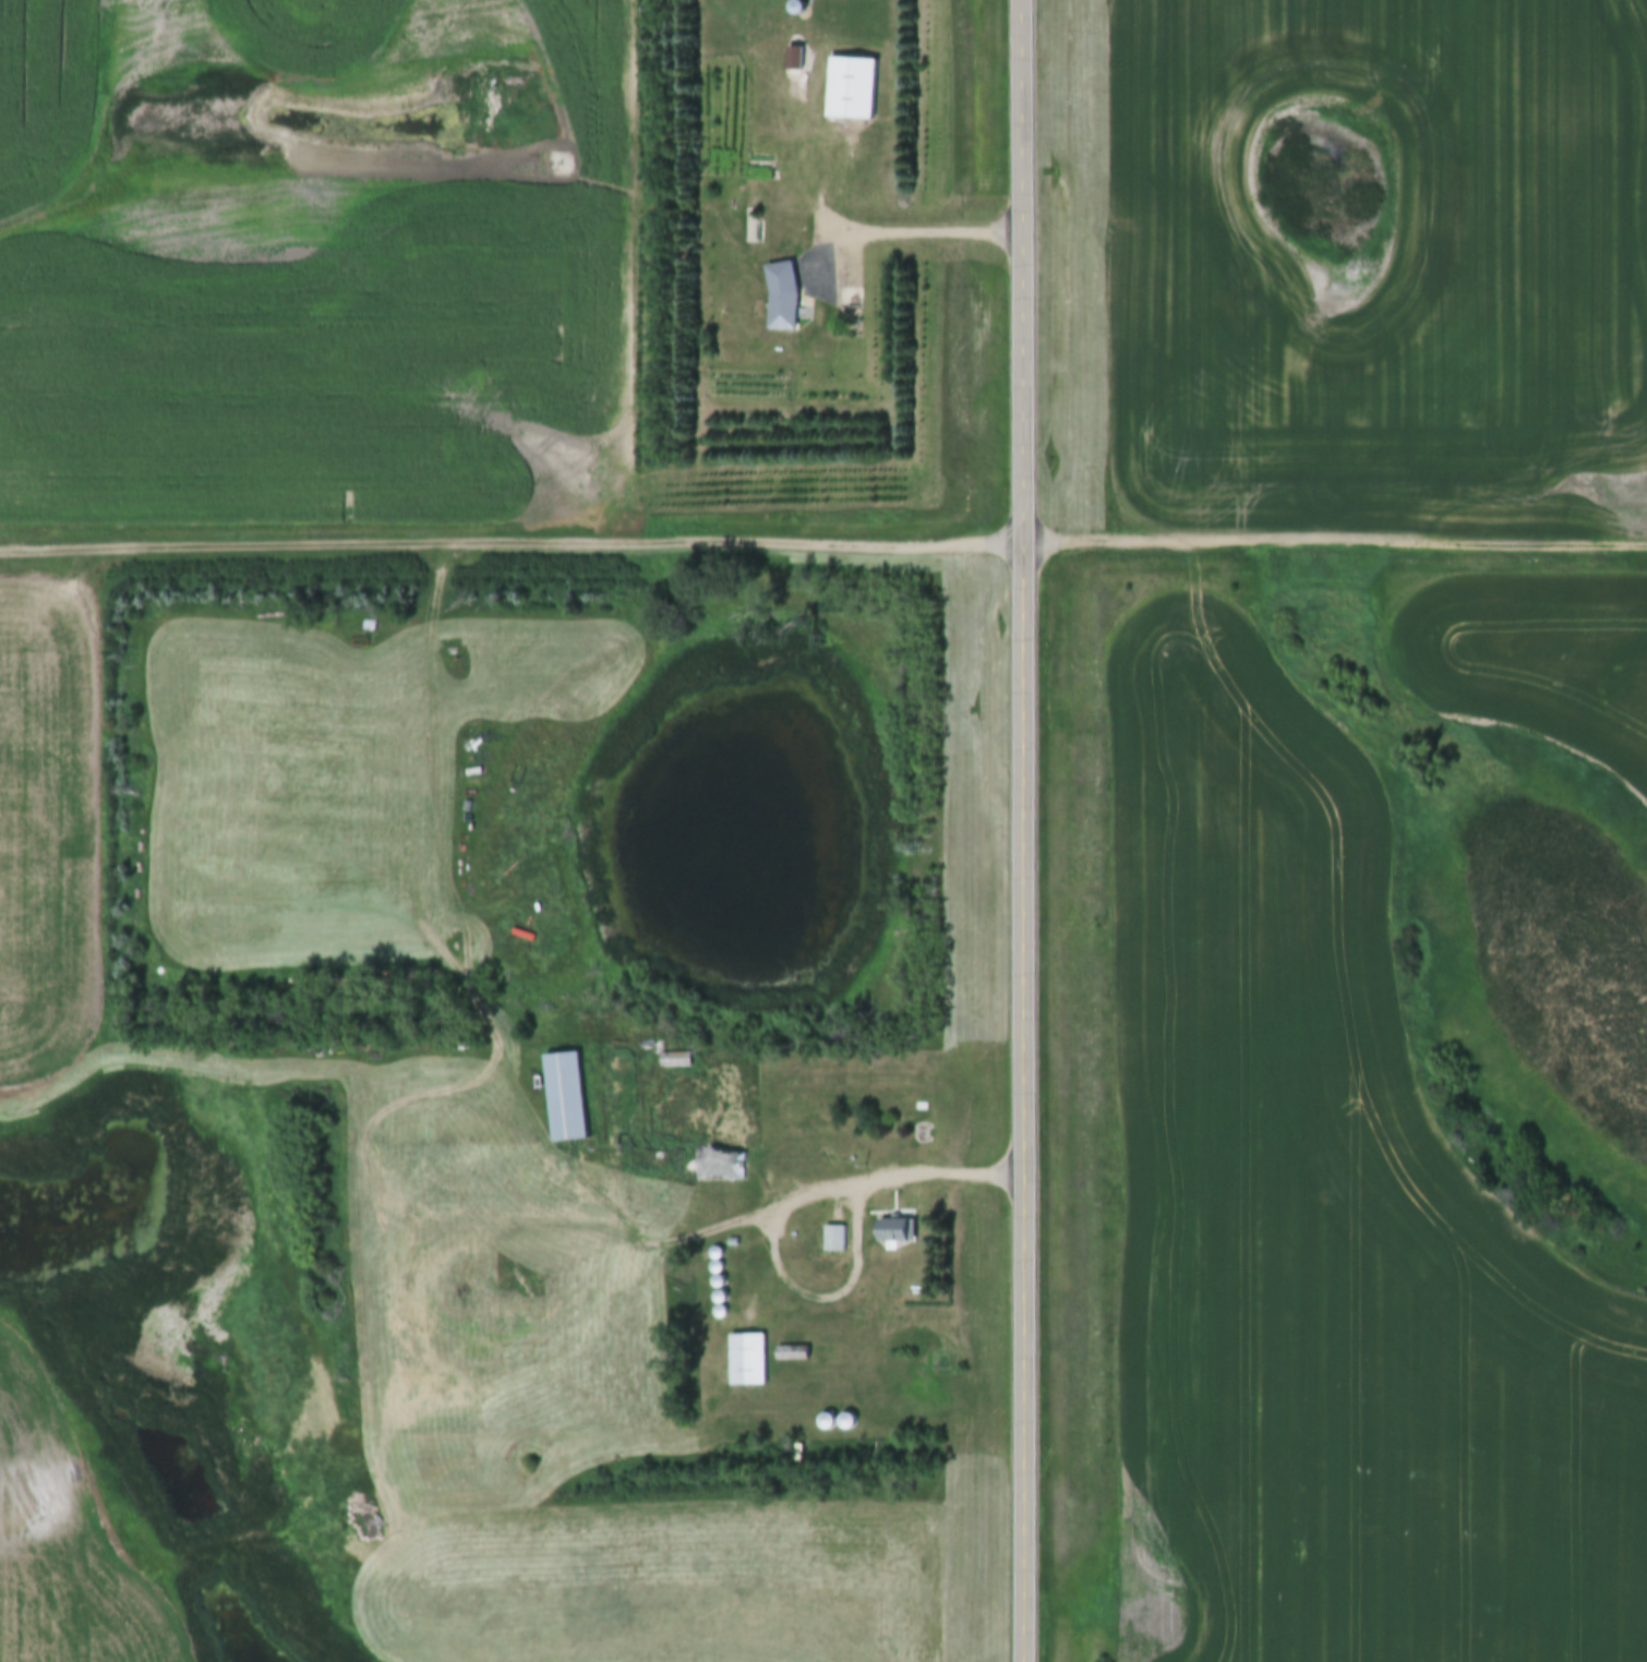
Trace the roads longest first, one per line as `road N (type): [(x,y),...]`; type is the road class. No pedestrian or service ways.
road 1 (track): [(1646,539),(0,542)]
road 2 (secondary): [(1032,1661),(1027,434)]
road 3 (secondary): [(1028,0),(1027,434)]

